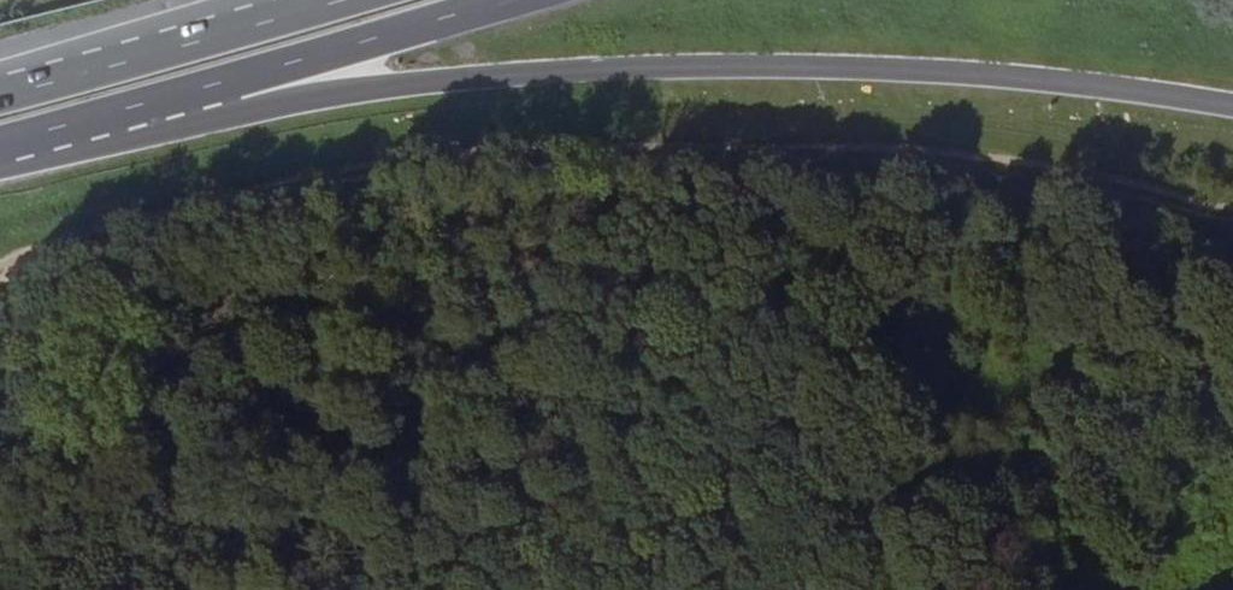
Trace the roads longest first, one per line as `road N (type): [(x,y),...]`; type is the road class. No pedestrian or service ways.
road 1 (track): [(1232,215),(902,161),(553,155),(196,208),(42,257),(0,309)]
road 2 (trunk): [(225,89),(303,104),(600,73),(831,70),(1027,81),(1232,109)]
road 3 (trunk): [(299,0),(0,91)]
road 4 (trunk): [(225,89),(520,0)]
road 5 (trunk): [(0,143),(225,89)]

